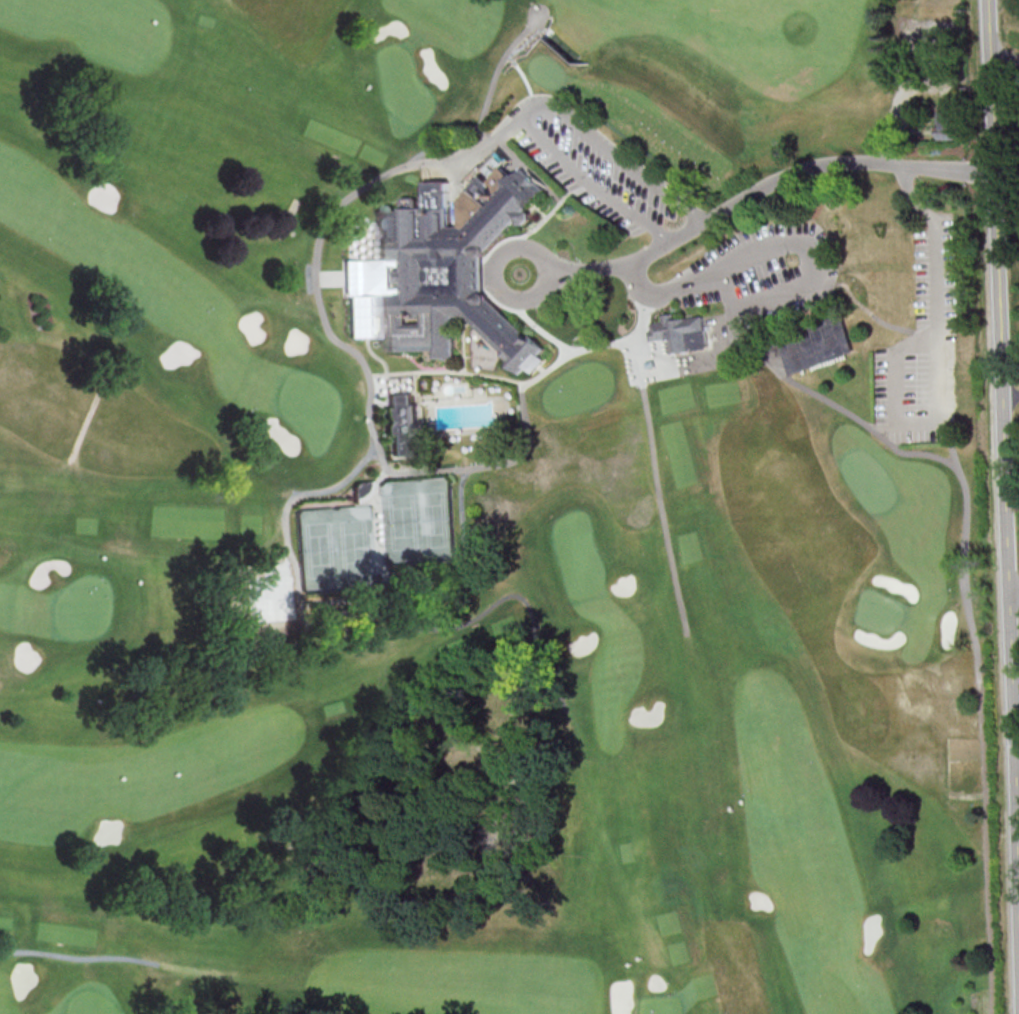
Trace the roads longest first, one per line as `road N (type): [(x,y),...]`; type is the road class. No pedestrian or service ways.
road 1 (tertiary): [(994,174),(1018,890)]

